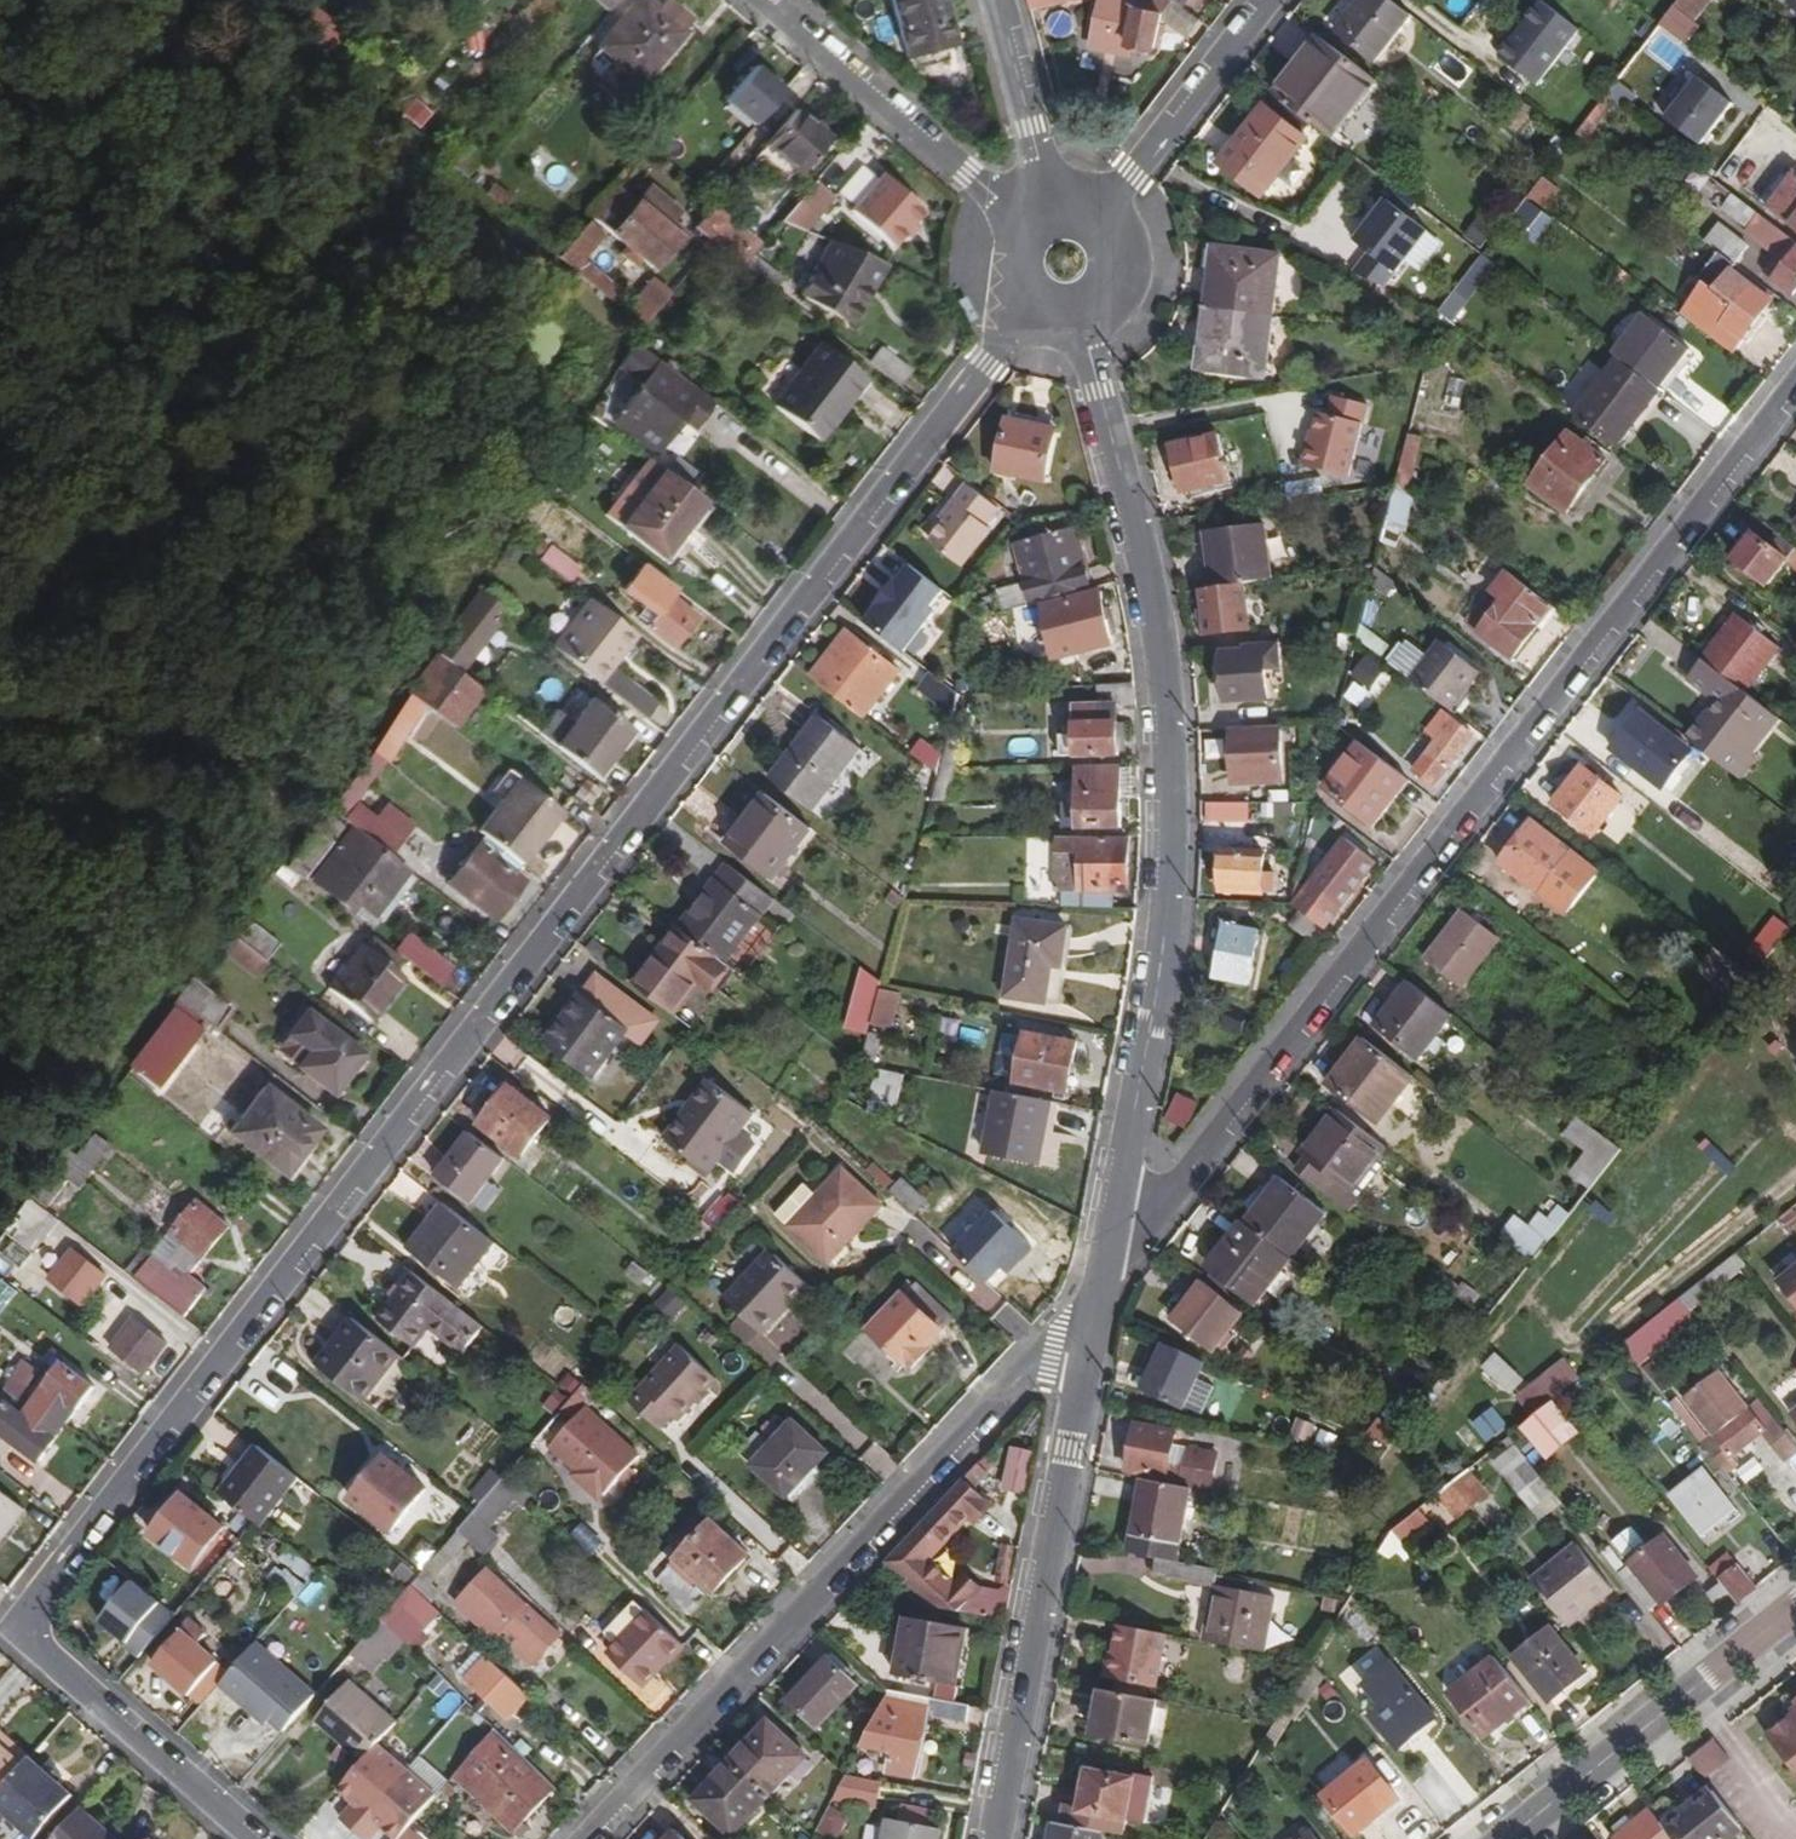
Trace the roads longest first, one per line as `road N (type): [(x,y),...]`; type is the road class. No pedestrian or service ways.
road 1 (residential): [(256,1838),(17,1628),(988,368),(1037,319)]
road 2 (residential): [(1795,386),(1097,1297)]
road 3 (residential): [(1073,325),(1140,531),(1172,742),(1170,889),(1152,1027),(1097,1297)]
road 4 (residential): [(592,1838),(1097,1297)]
road 5 (residential): [(1097,1297),(992,1838)]
road 6 (secondary): [(1512,1838),(1795,1610)]
road 7 (residential): [(762,0),(965,179),(1011,230)]
road 8 (residential): [(1116,225),(1139,179),(1274,0)]
road 9 (residential): [(1040,204),(996,0)]
road 10 (residential): [(1073,325),(1111,305),(1123,287),(1128,266),(1116,225)]

